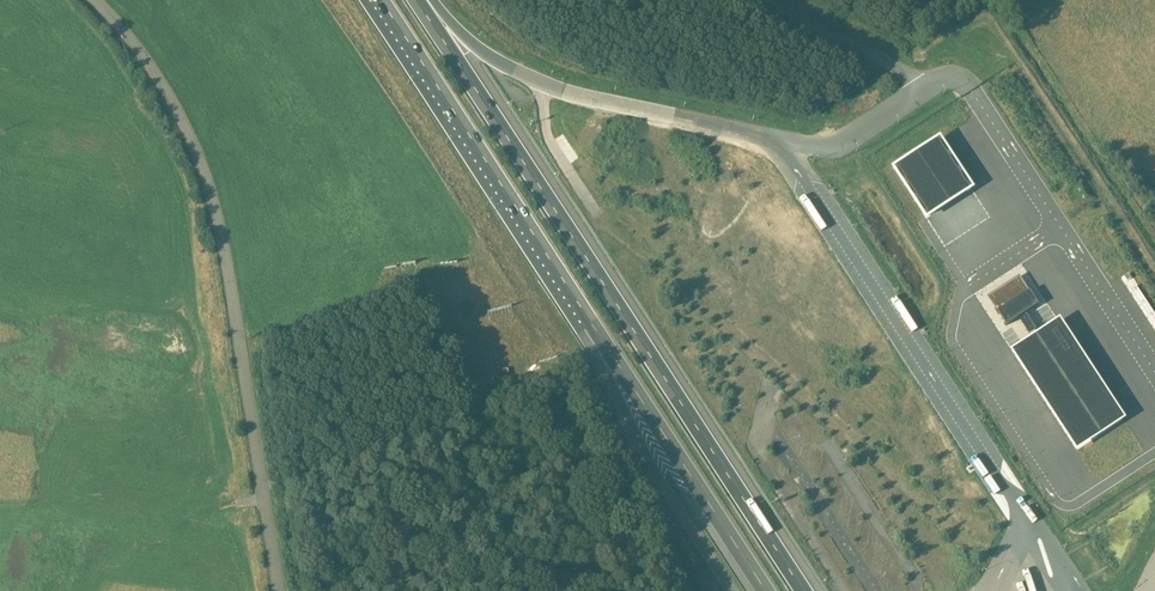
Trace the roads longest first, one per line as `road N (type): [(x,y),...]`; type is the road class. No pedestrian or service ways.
road 1 (motorway): [(803,590),(416,0)]
road 2 (unclassified): [(274,590),(223,255),(197,154),(156,74),(92,0)]
road 3 (motorway): [(381,0),(592,325)]
road 4 (motorway): [(711,126),(543,84),(474,45),(423,0)]
road 5 (motorway): [(592,325),(766,590)]
road 6 (motorway): [(592,325),(594,354),(730,590)]
road 7 (track): [(843,590),(756,452),(769,393)]
road 8 (track): [(876,590),(763,419)]
road 9 (track): [(920,590),(830,449)]
road 10 (track): [(595,211),(543,128),(543,84)]

